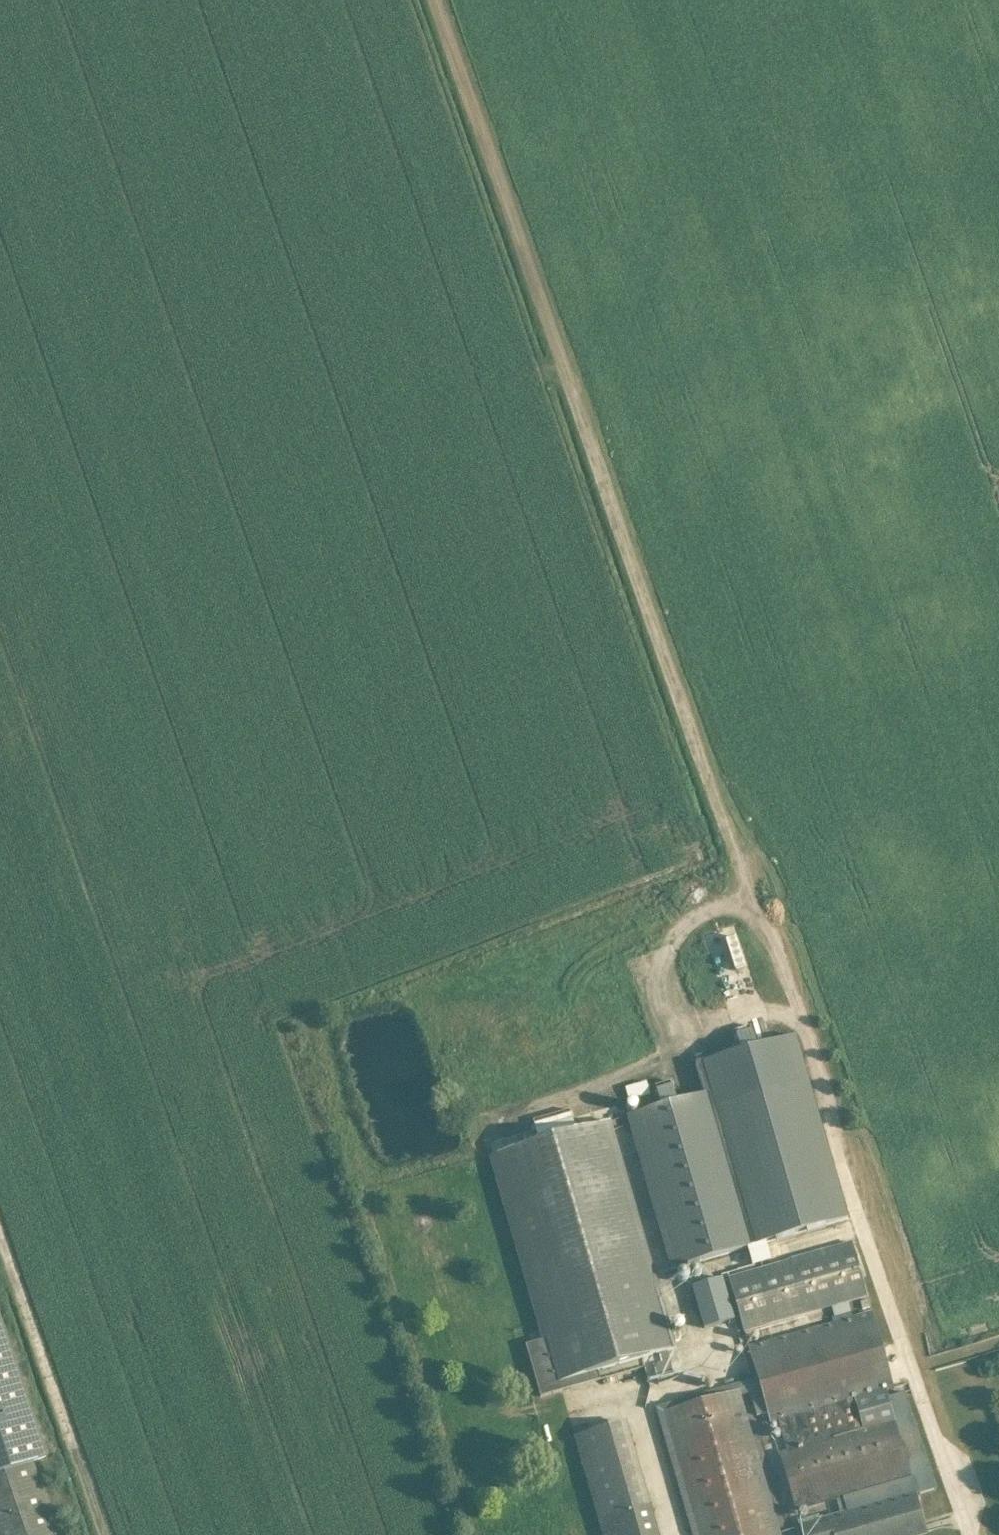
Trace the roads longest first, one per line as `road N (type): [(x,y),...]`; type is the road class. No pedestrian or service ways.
road 1 (track): [(806,1040),(443,0)]
road 2 (unclassified): [(978,1534),(806,1040)]
road 3 (track): [(111,1534),(0,1220)]

